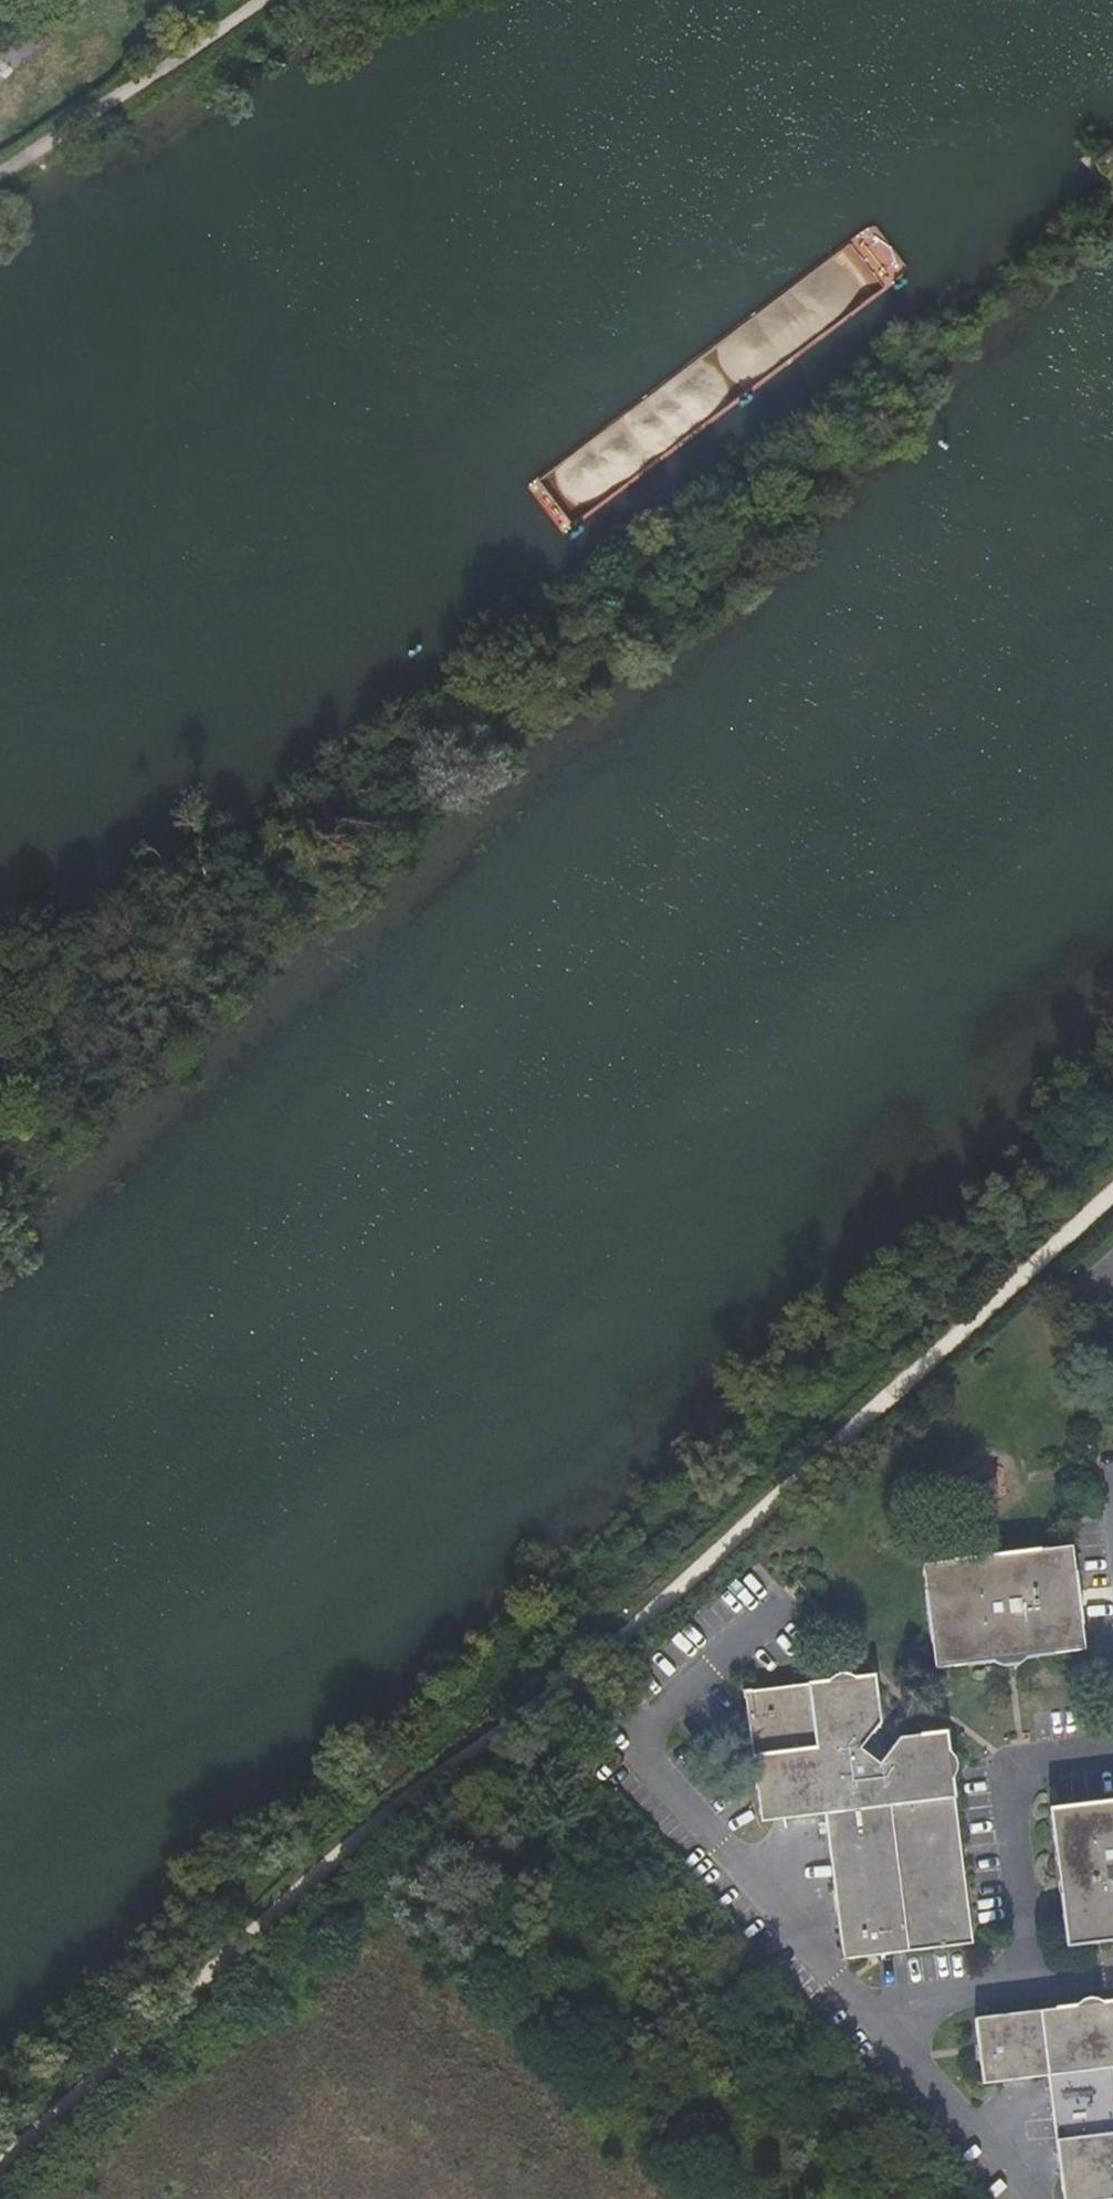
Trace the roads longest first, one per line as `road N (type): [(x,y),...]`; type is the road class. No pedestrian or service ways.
road 1 (unclassified): [(1035,2198),(635,1740),(795,1588)]

